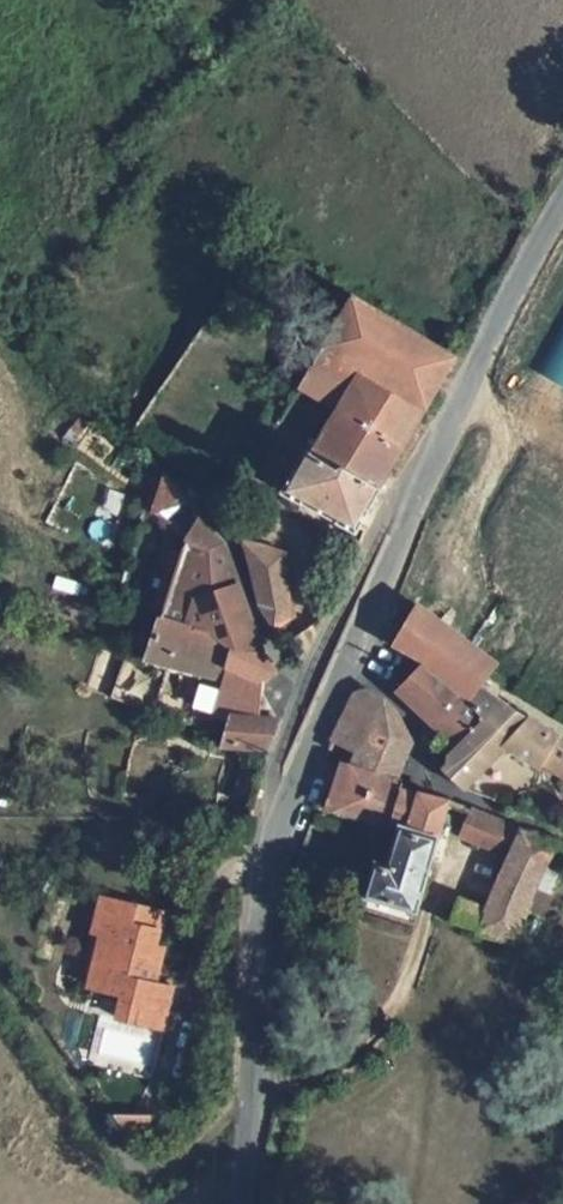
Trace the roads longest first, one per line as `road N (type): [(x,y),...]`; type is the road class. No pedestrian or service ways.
road 1 (tertiary): [(562,204),(518,279),(274,824),(257,900),(250,1154),(240,1203)]

